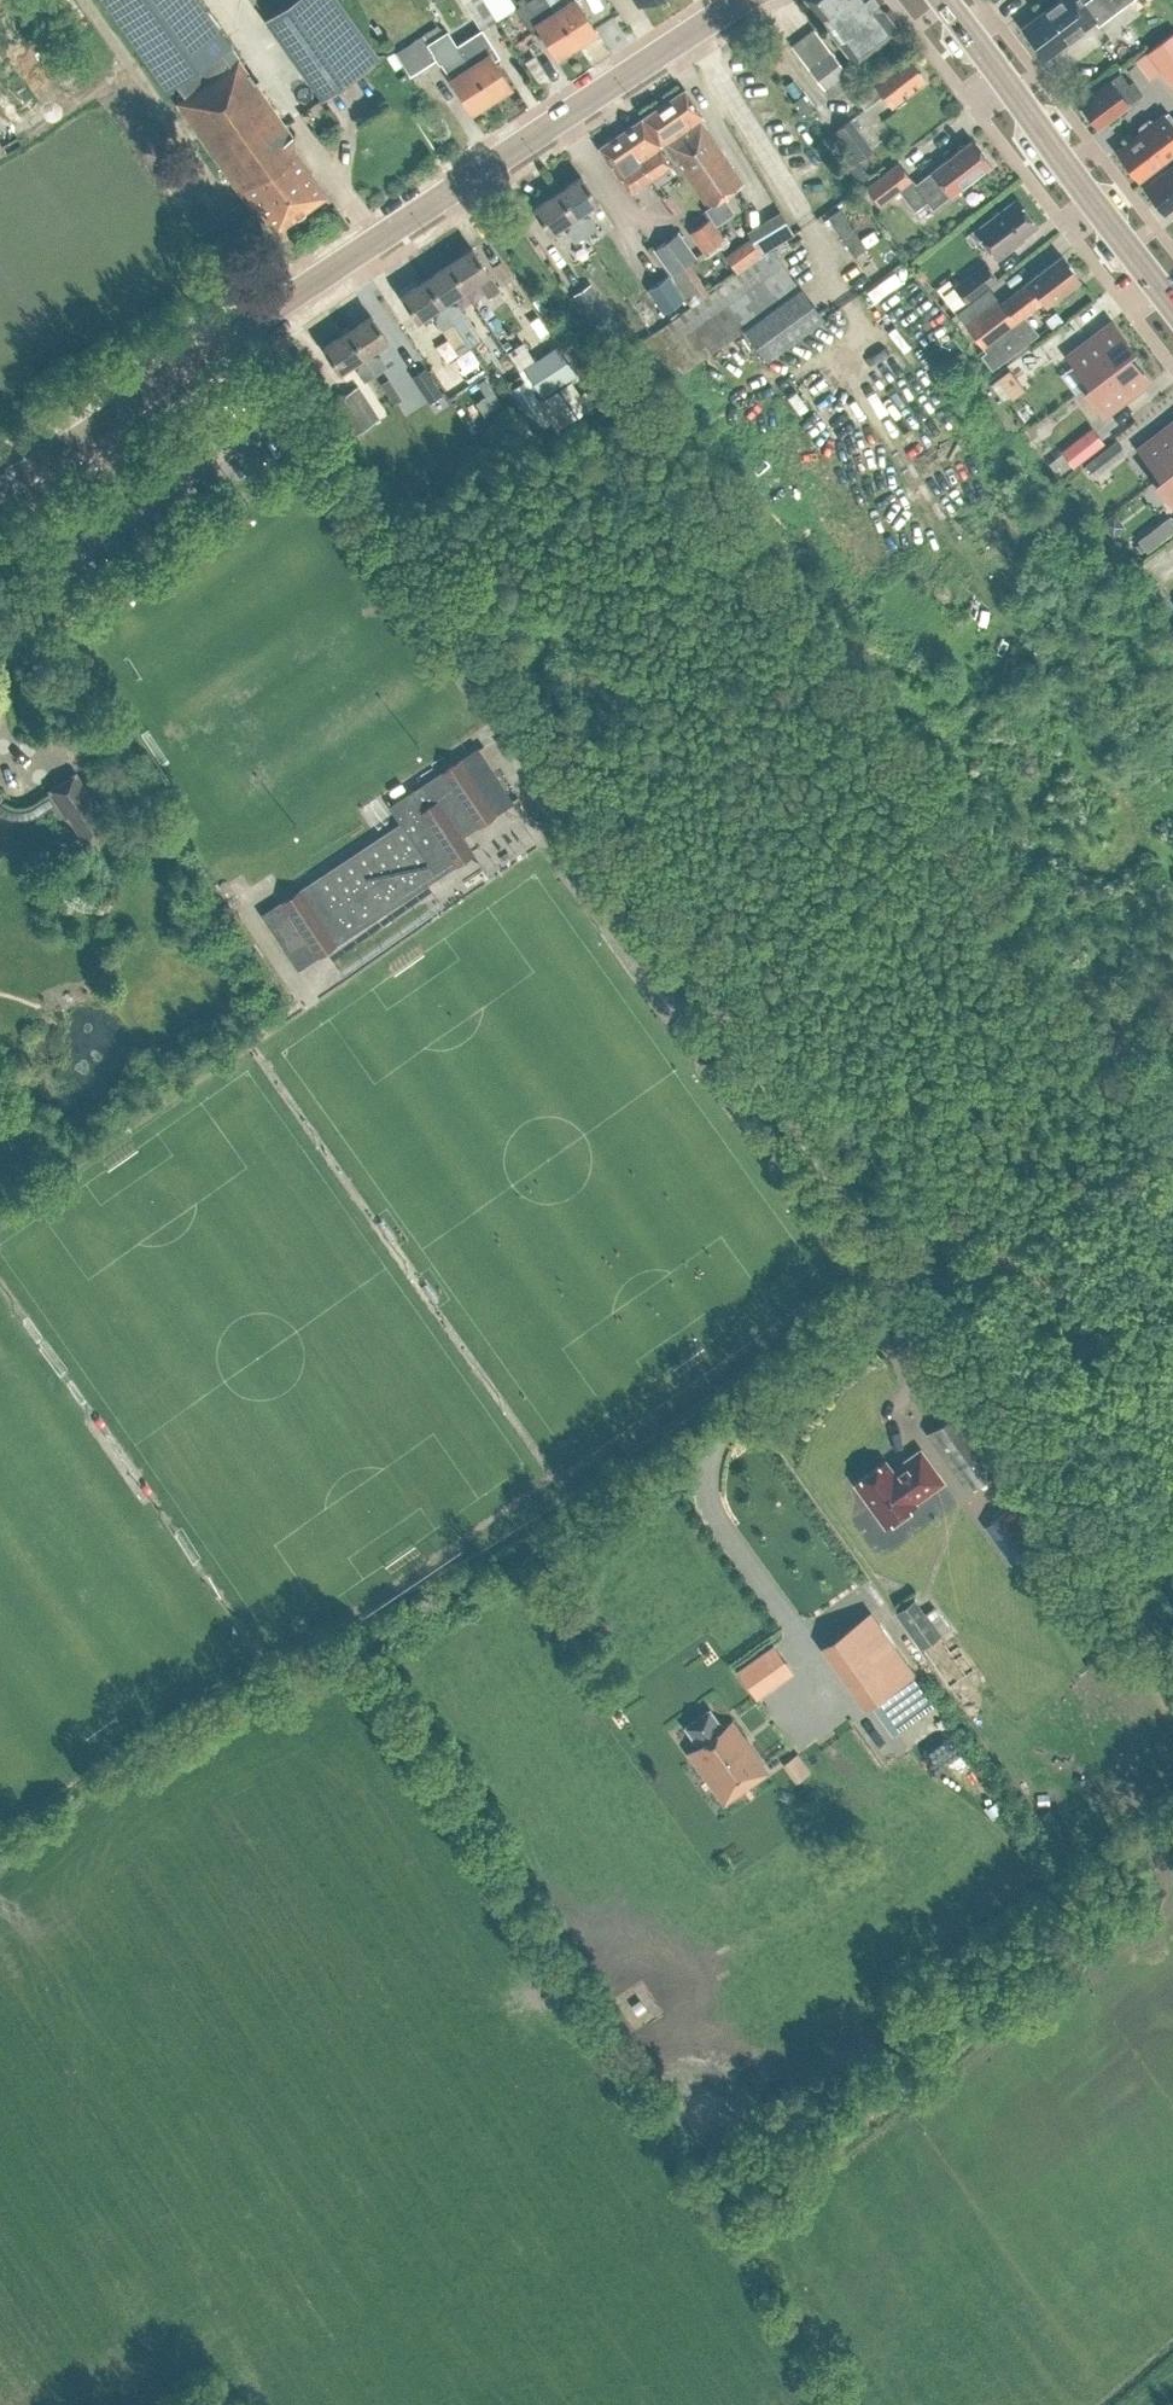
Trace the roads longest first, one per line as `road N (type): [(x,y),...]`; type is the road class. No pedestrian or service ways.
road 1 (tertiary): [(0,486),(740,0)]
road 2 (secondary): [(1172,307),(936,0)]

